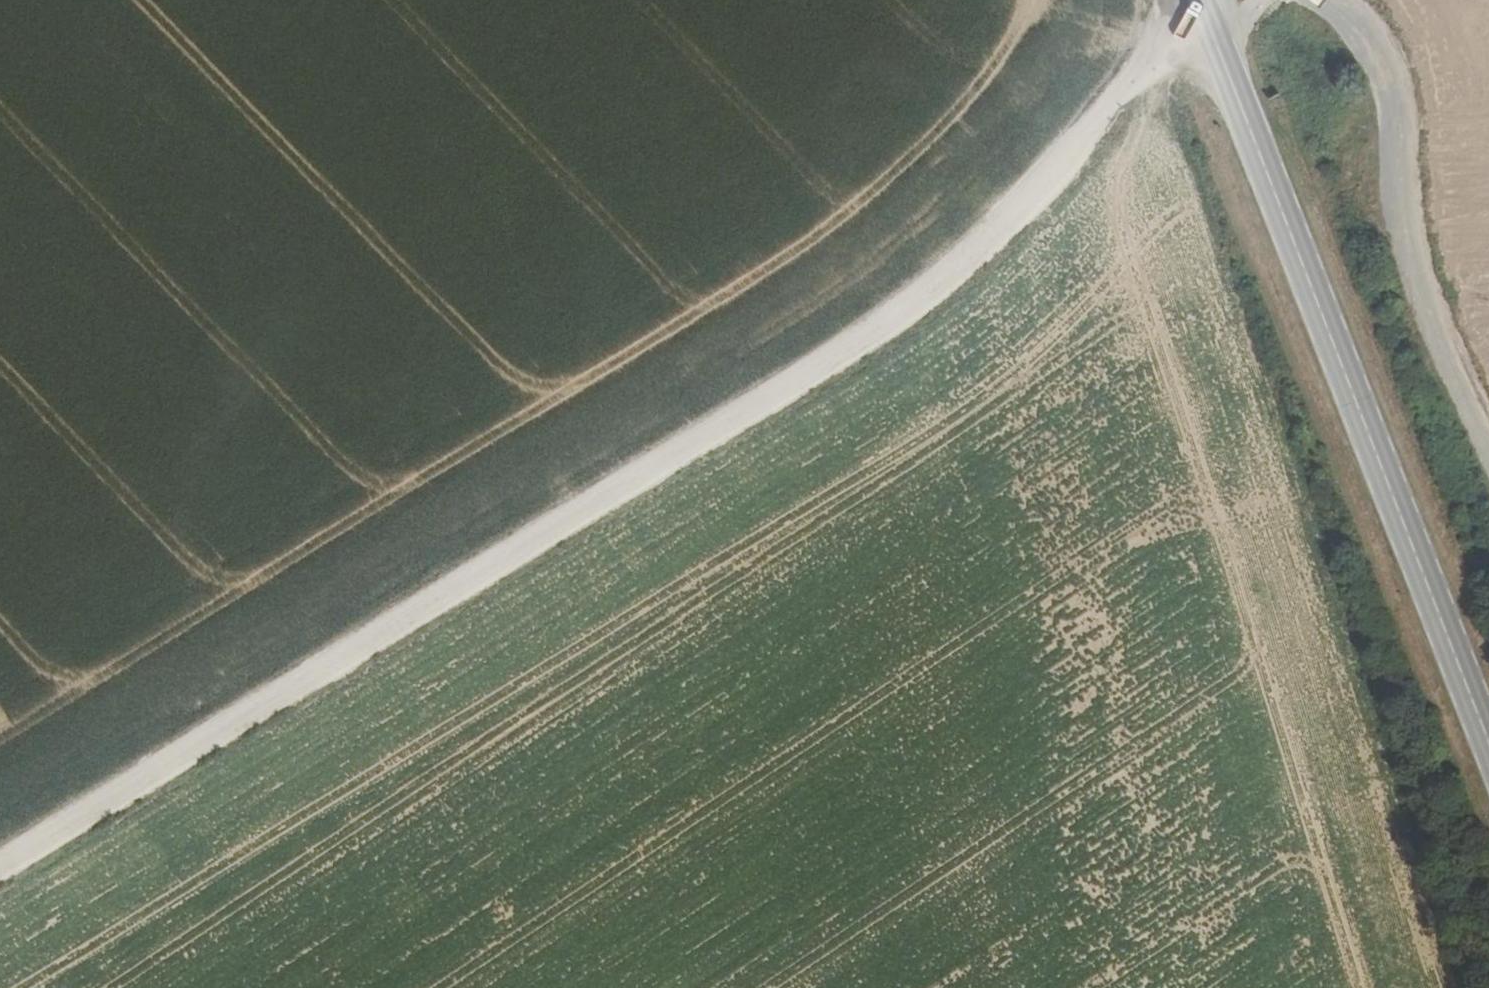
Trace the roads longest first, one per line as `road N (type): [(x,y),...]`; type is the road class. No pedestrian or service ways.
road 1 (track): [(0,874),(943,298),(1200,6)]
road 2 (secondary): [(1200,6),(1488,738)]
road 3 (unclassified): [(1488,448),(1425,313),(1398,233),(1396,98),(1383,58),(1358,22),(1329,0)]

